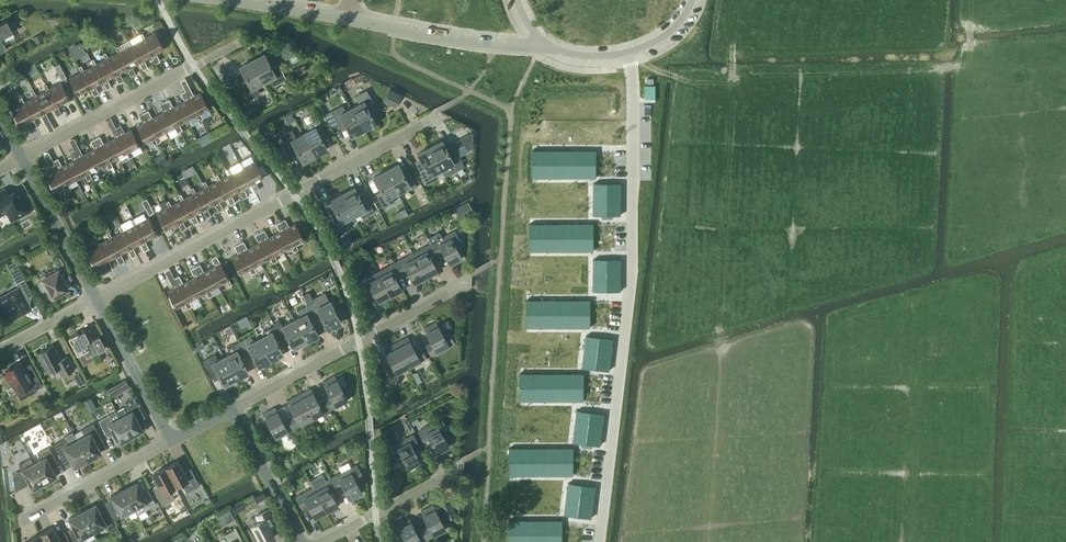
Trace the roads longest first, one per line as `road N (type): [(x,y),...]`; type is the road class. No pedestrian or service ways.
road 1 (residential): [(629,51),(632,270),(599,541)]
road 2 (residential): [(96,299),(429,121)]
road 3 (residential): [(233,409),(469,282)]
road 4 (residential): [(20,162),(234,45)]
road 5 (unclassified): [(347,19),(468,42),(543,43)]
road 6 (residential): [(24,521),(173,442)]
road 7 (residential): [(173,442),(96,299)]
road 8 (residential): [(96,299),(20,162)]
road 9 (residential): [(322,541),(459,467)]
road 10 (residential): [(303,541),(233,409)]

